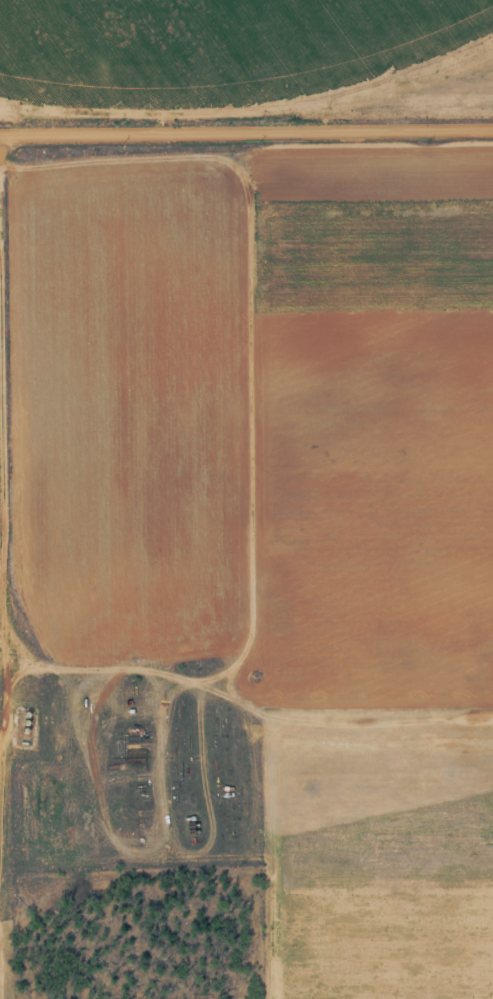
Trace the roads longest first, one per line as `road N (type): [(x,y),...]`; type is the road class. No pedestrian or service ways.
road 1 (residential): [(0,162),(492,146)]
road 2 (residential): [(0,706),(454,693)]
road 3 (residential): [(136,153),(137,0)]

